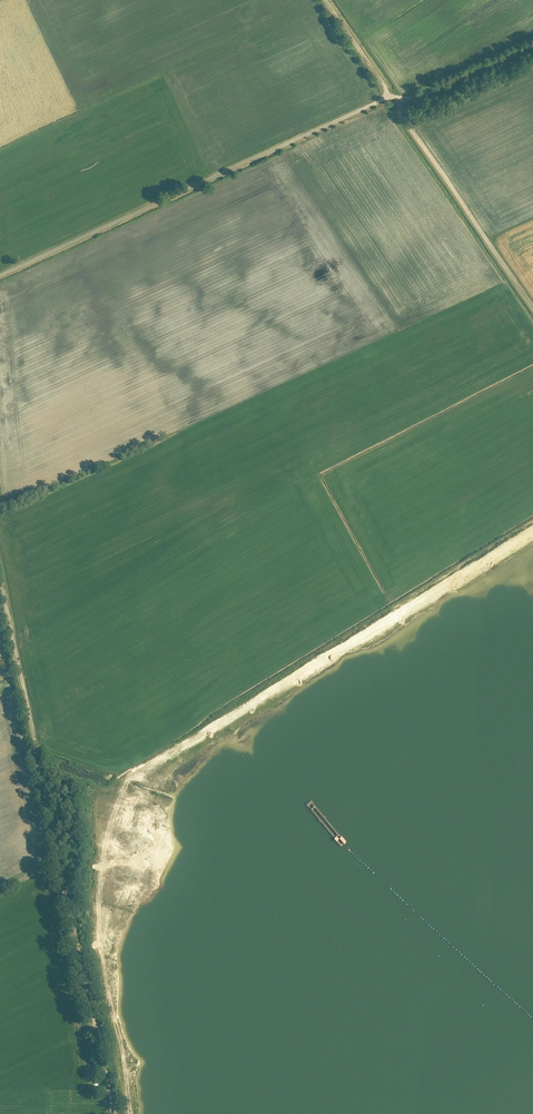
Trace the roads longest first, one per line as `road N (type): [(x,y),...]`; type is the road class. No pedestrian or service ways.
road 1 (track): [(0,574),(115,1113)]
road 2 (residential): [(0,275),(389,97)]
road 3 (track): [(532,306),(326,0)]
road 4 (track): [(389,97),(418,99),(532,47)]

